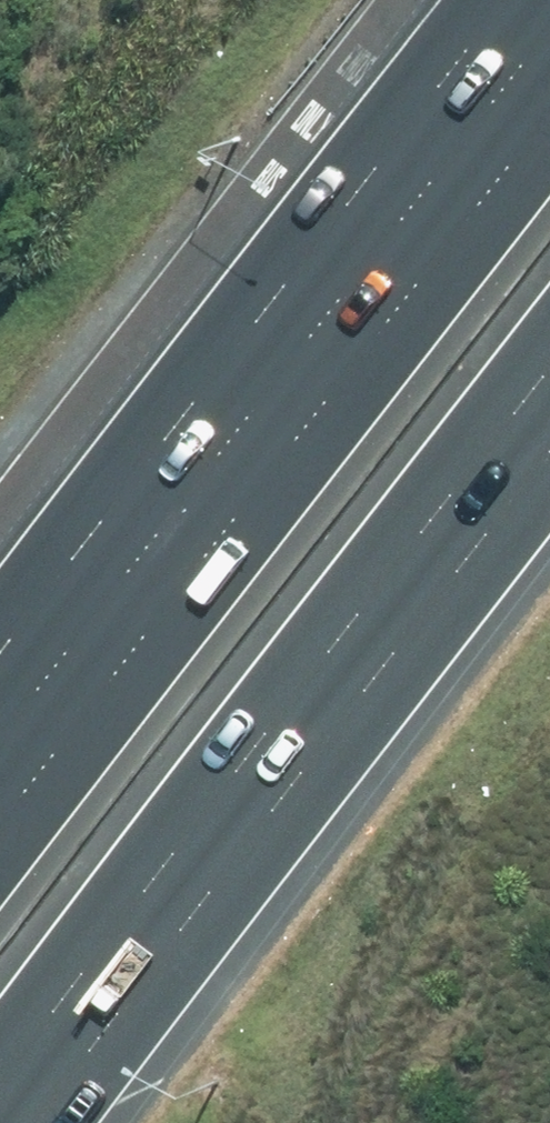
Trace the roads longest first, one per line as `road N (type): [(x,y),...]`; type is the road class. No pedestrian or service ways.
road 1 (motorway): [(549,362),(0,1083)]
road 2 (motorway): [(0,833),(549,115)]

